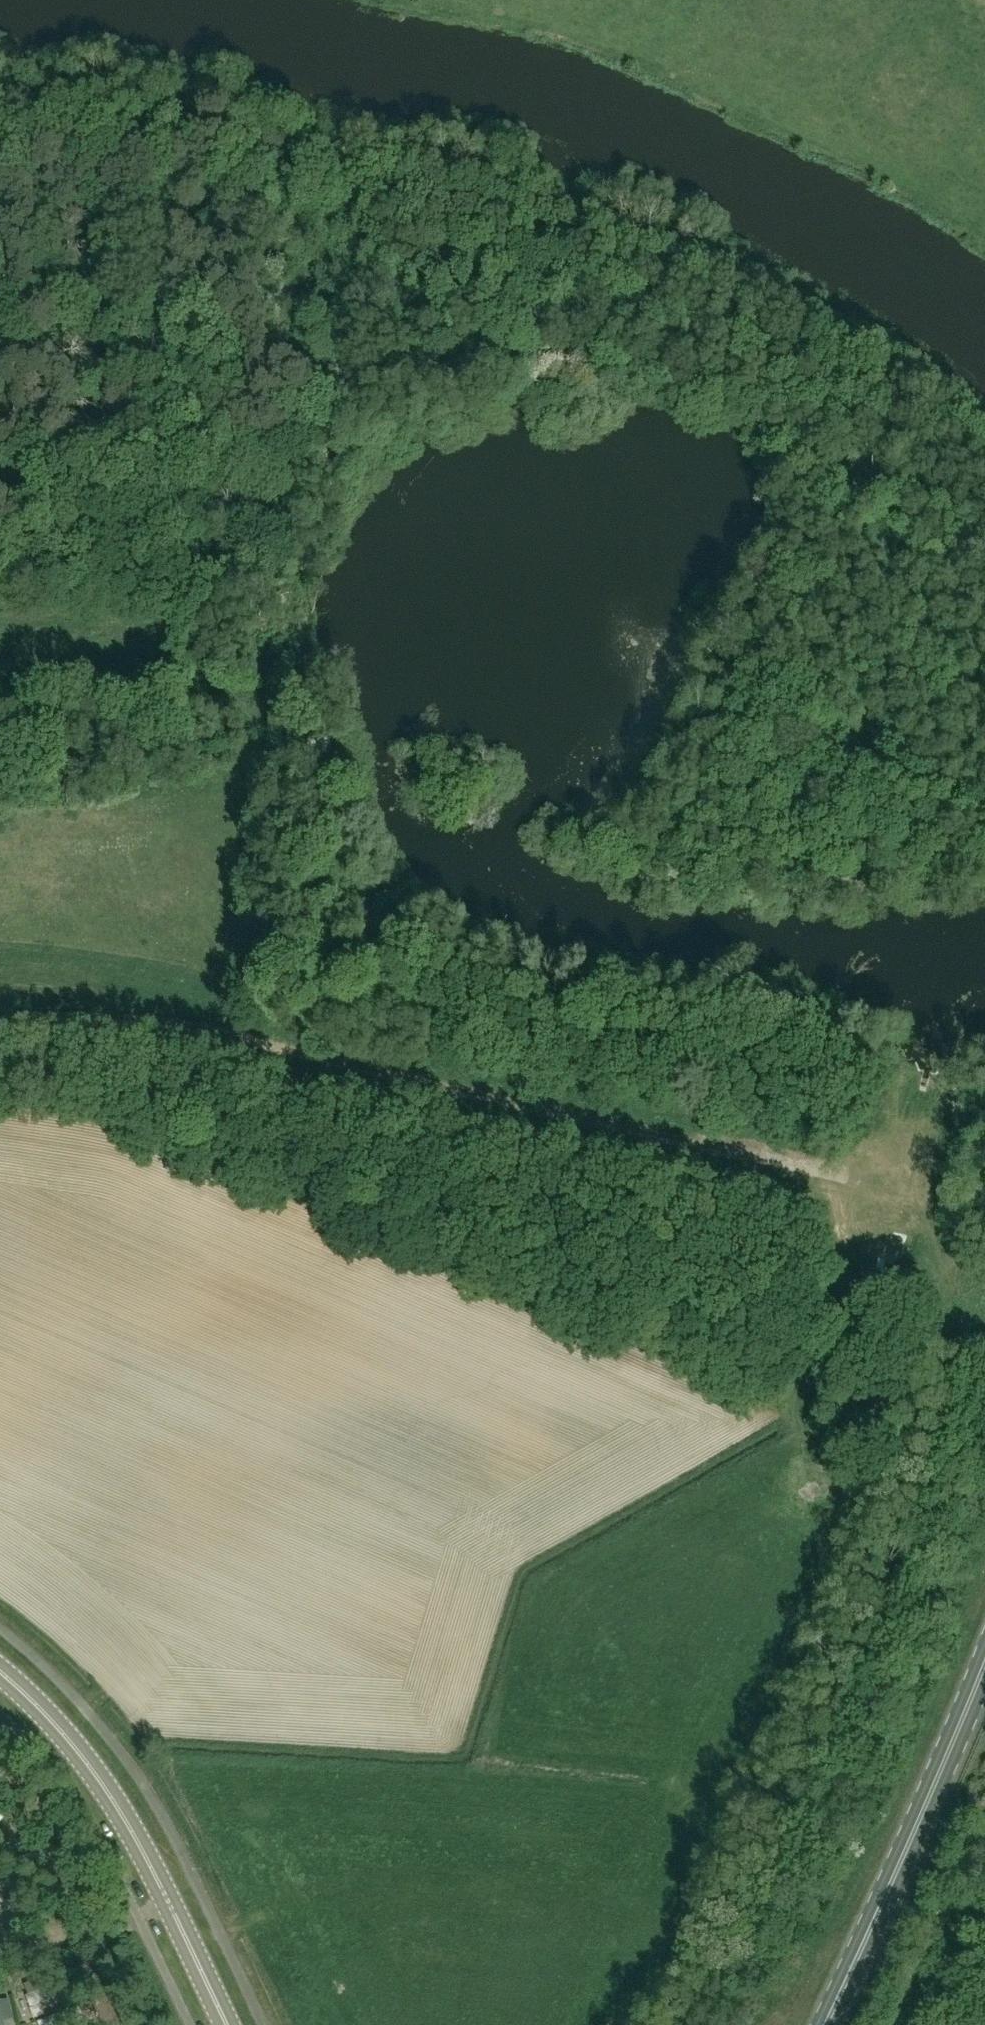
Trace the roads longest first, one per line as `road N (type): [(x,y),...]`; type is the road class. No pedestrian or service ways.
road 1 (tertiary): [(229,2024),(149,1852),(73,1738),(0,1669)]
road 2 (primary): [(827,2024),(984,1650)]
road 3 (track): [(0,1022),(124,1025)]

